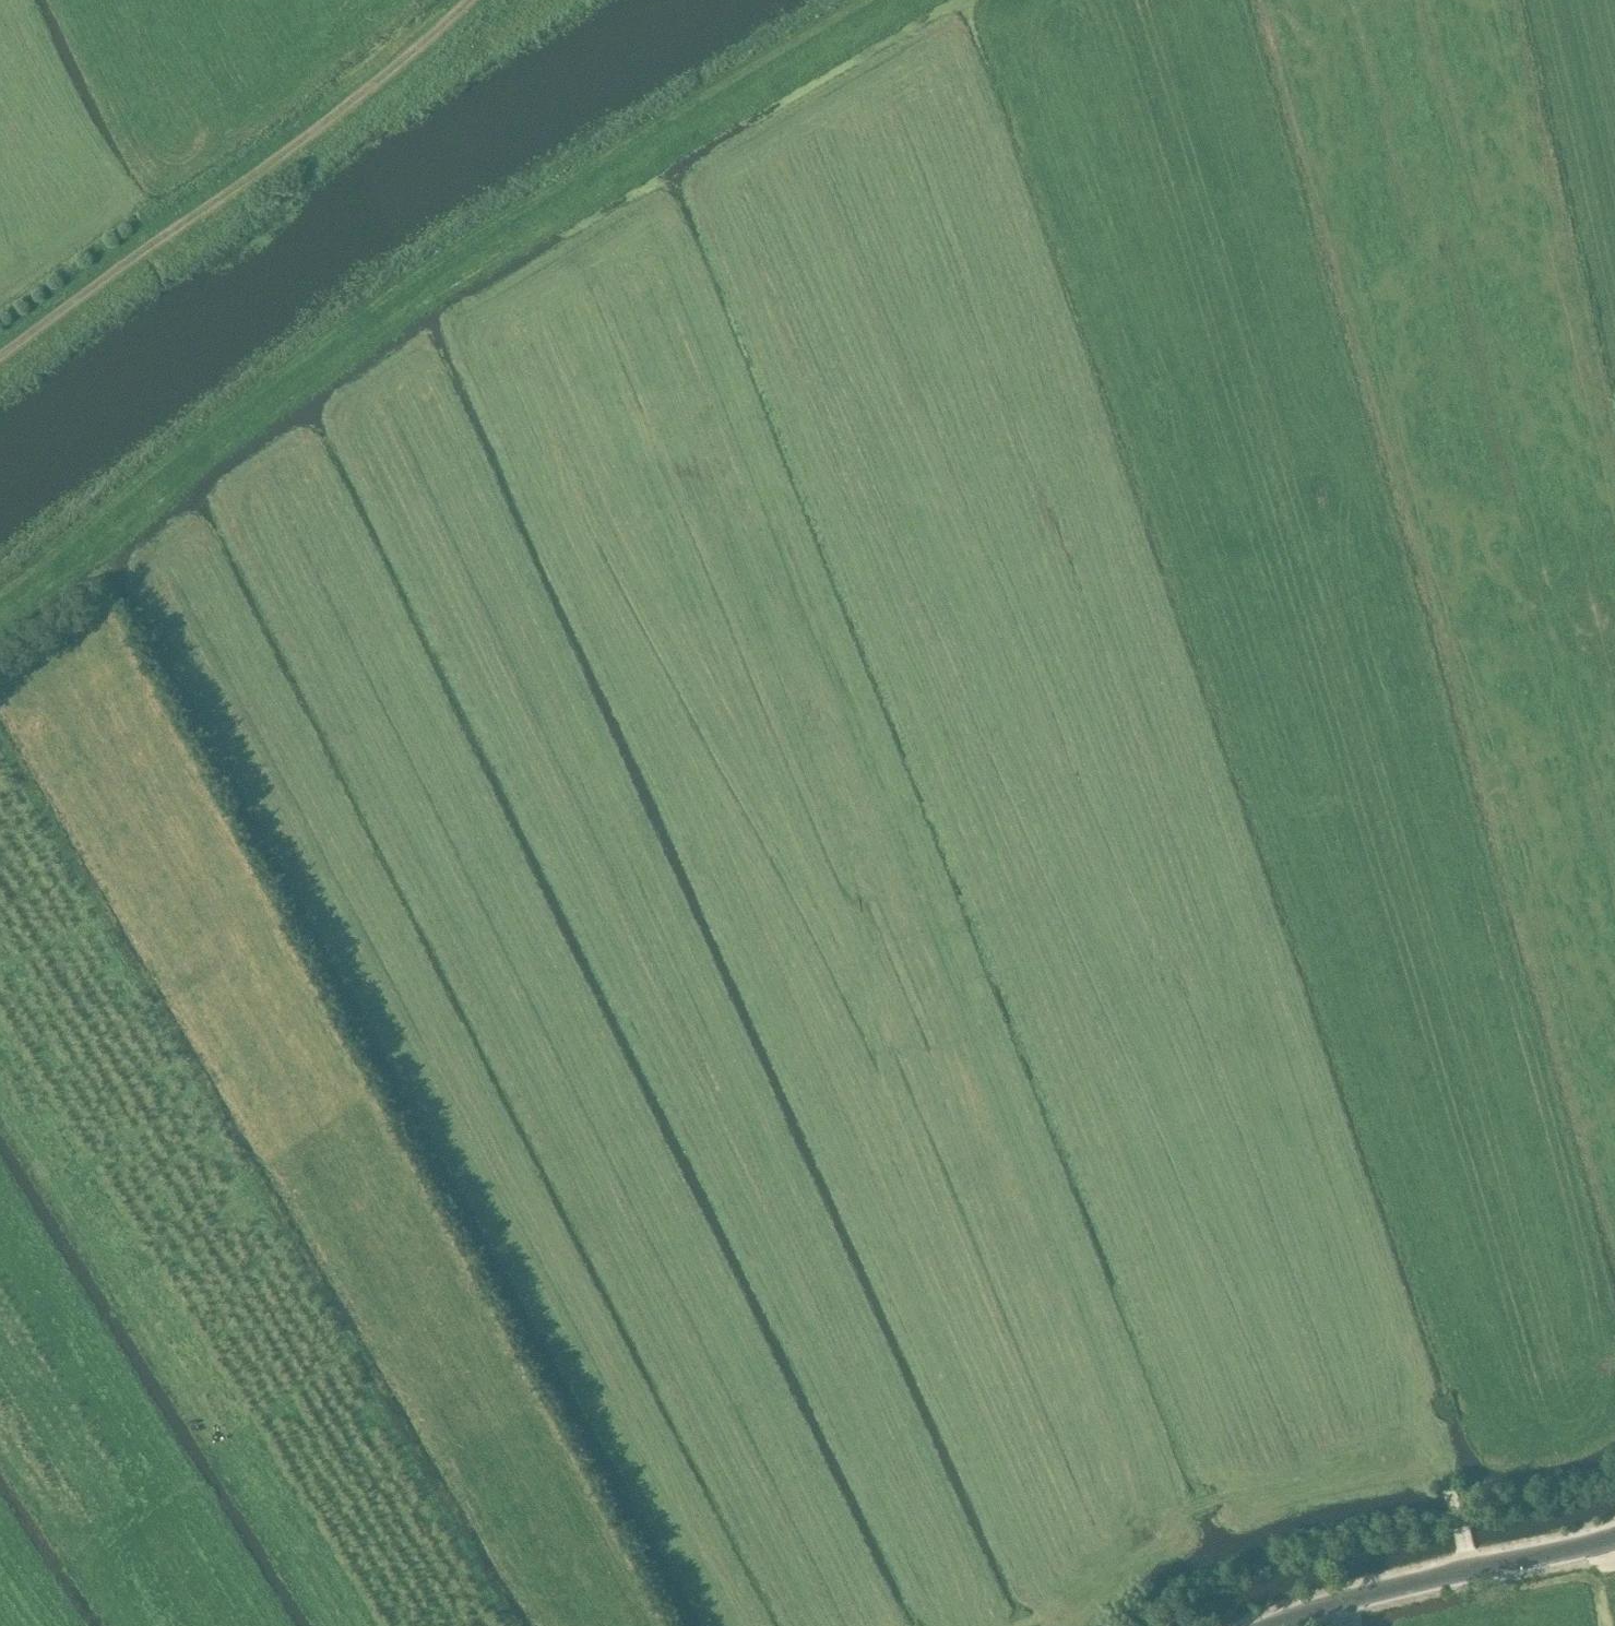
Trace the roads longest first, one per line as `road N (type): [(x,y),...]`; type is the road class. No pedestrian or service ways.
road 1 (track): [(1000,1625),(1099,1588),(1172,1518),(1435,1413),(1471,1570)]
road 2 (track): [(0,356),(318,129),(468,0)]
road 3 (tertiary): [(1276,1625),(1400,1586),(1614,1539)]
road 4 (track): [(1435,1413),(1614,1365)]

